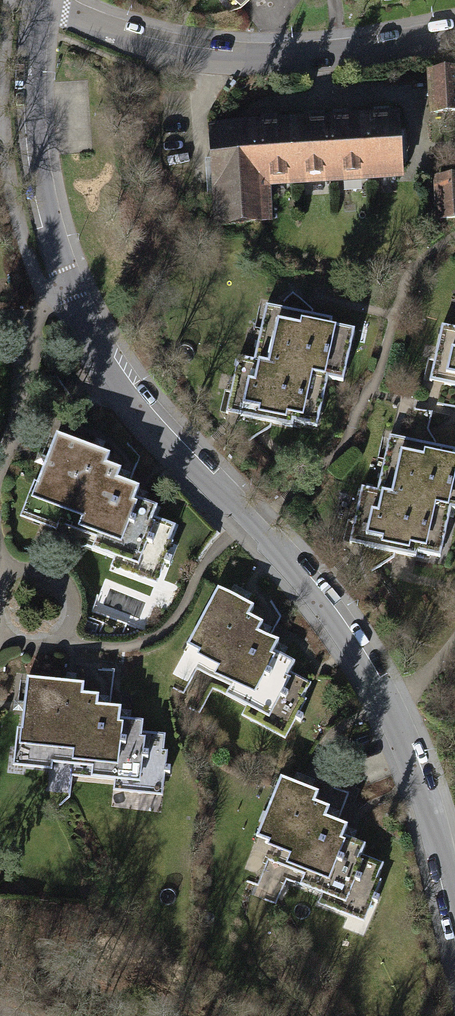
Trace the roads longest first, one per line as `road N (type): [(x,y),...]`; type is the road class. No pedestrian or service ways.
road 1 (residential): [(454,906),(416,771),(383,694),(279,552),(139,408),(68,285),(34,115),(41,0)]
road 2 (residential): [(51,0),(140,43),(213,63),(340,56),(454,34)]

